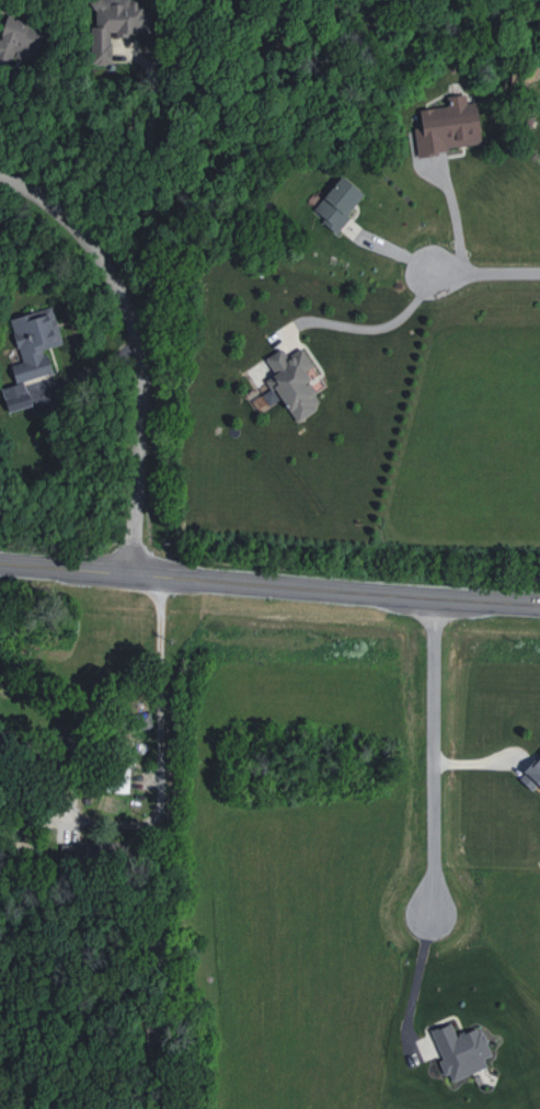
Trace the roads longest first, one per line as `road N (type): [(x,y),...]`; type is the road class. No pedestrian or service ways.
road 1 (primary): [(0,567),(539,606)]
road 2 (residential): [(136,576),(141,391),(131,324),(100,253),(43,192),(0,175)]
road 3 (residential): [(433,601),(433,915)]

